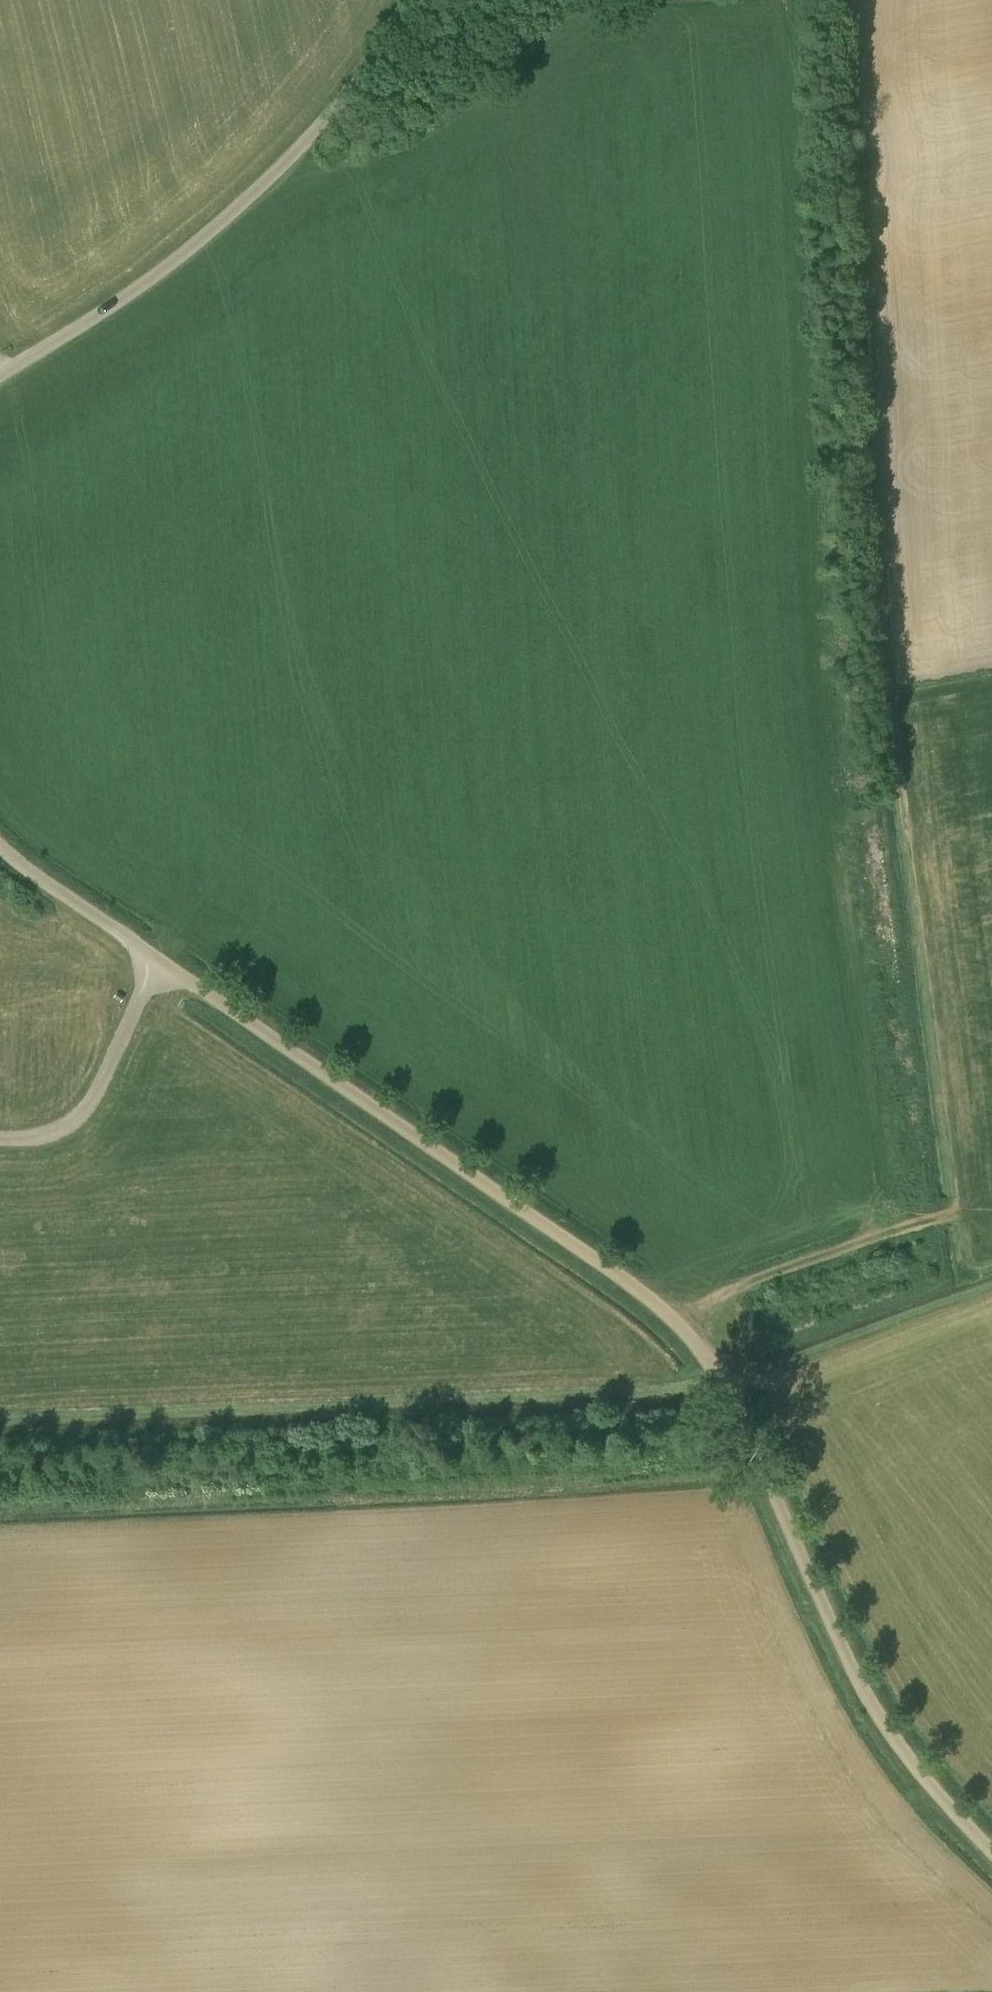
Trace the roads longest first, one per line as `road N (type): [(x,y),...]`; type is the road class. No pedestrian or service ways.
road 1 (unclassified): [(991,1853),(922,1776),(850,1670),(735,1403),(672,1317),(629,1277),(0,844)]
road 2 (unclassified): [(0,375),(135,286),(277,167),(342,100),(407,0)]

